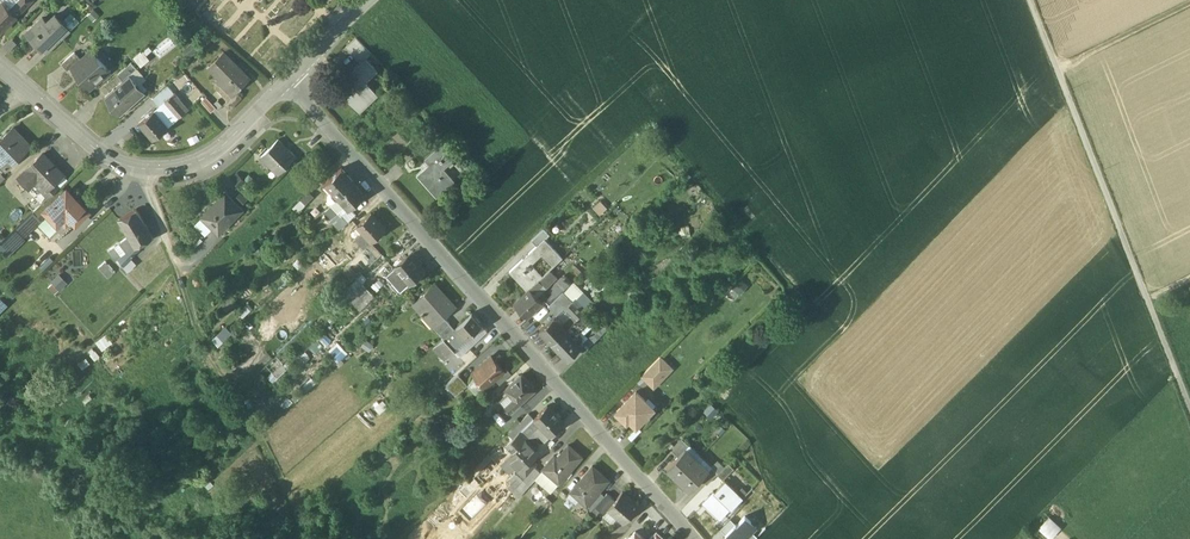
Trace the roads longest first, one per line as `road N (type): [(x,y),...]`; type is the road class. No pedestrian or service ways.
road 1 (residential): [(699,538),(285,84)]
road 2 (track): [(1031,0),(1189,409)]
road 3 (residential): [(285,84),(206,156),(137,169),(94,148),(0,69)]
road 4 (track): [(151,170),(200,328),(292,480)]
road 5 (track): [(1189,2),(1058,66)]
road 6 (residential): [(285,84),(371,0)]

